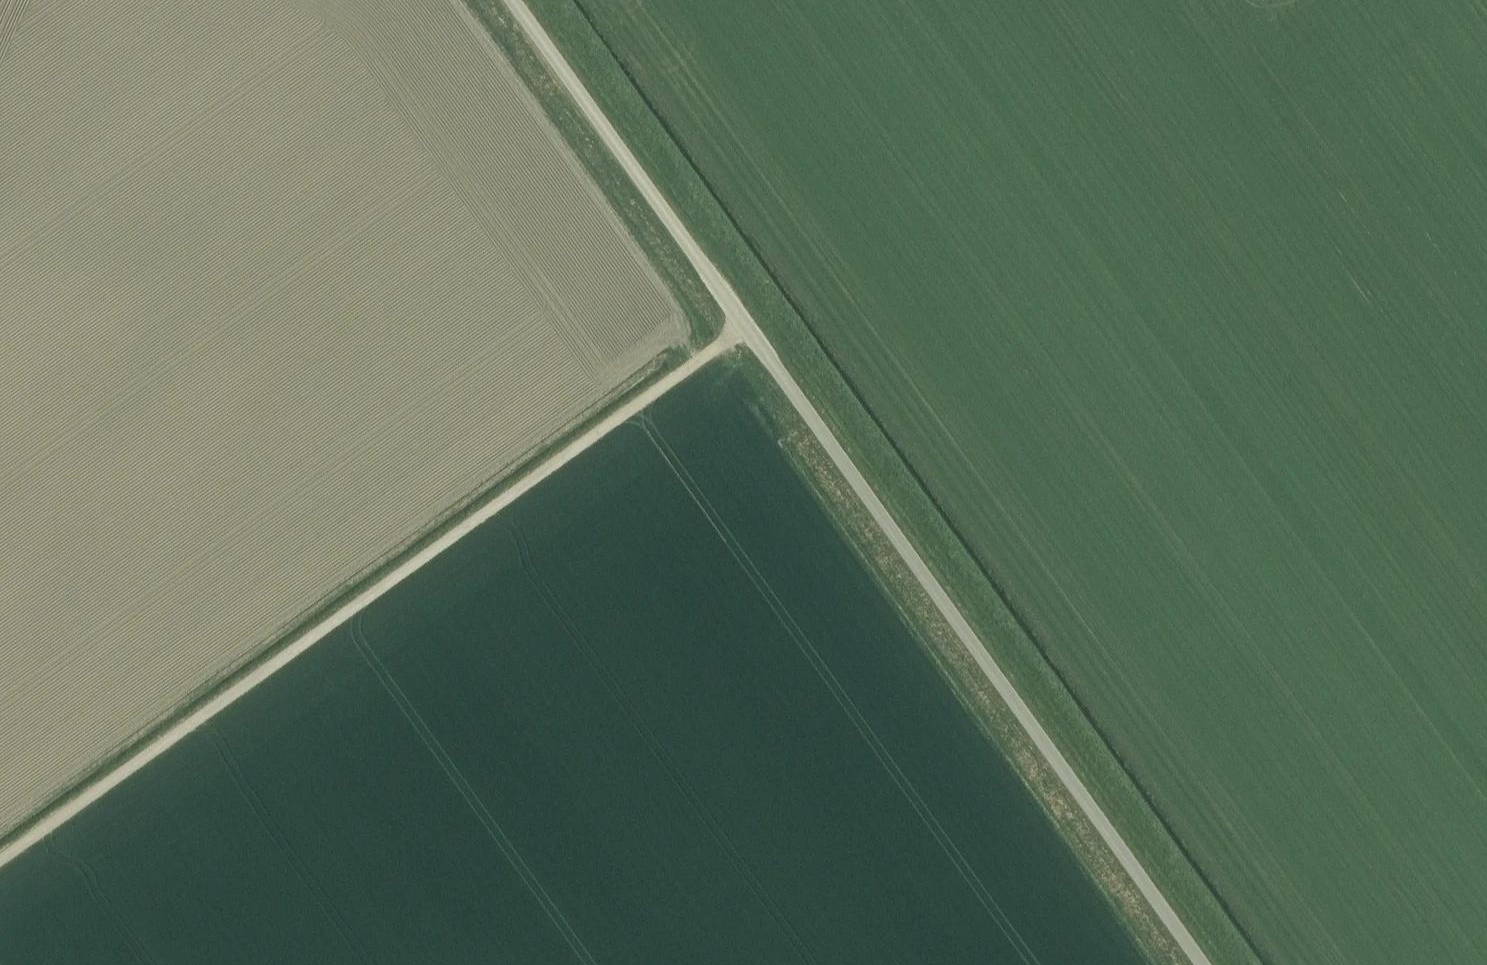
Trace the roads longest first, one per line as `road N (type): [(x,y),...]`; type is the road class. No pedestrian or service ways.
road 1 (unclassified): [(1181,964),(725,334),(497,0)]

